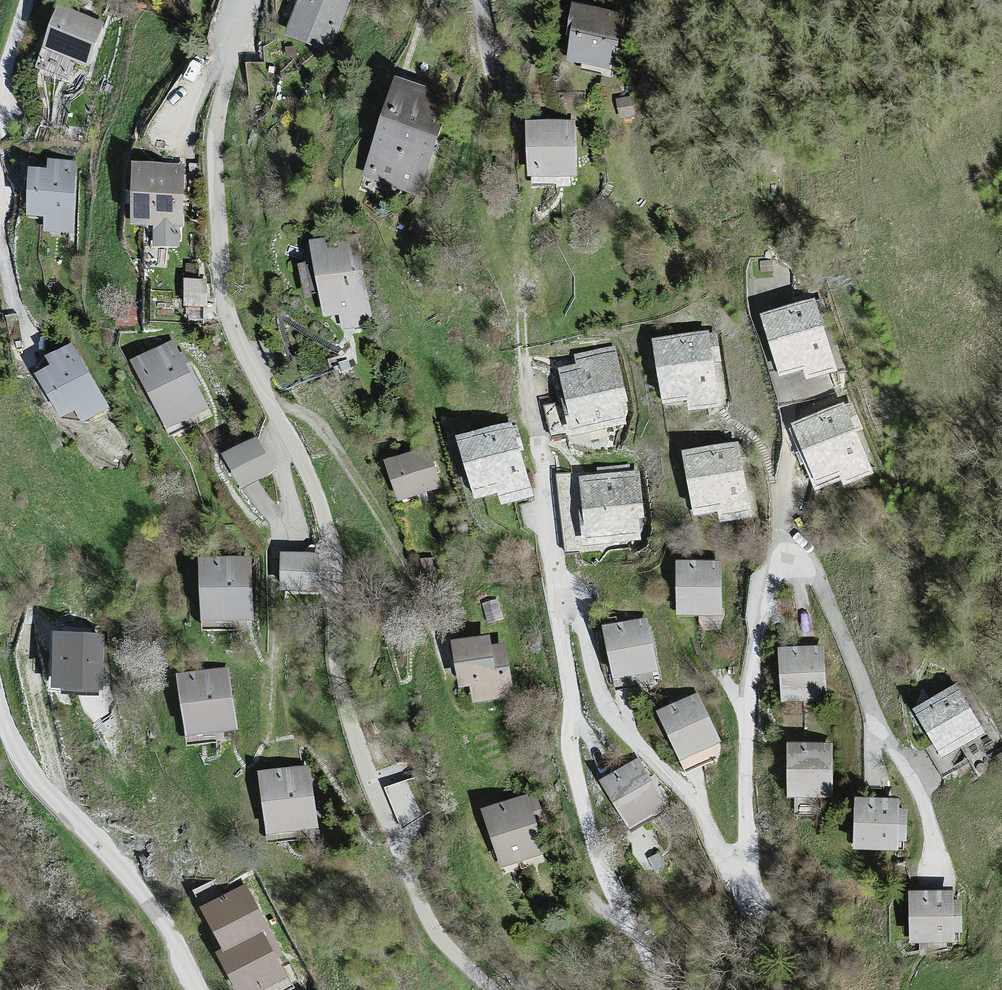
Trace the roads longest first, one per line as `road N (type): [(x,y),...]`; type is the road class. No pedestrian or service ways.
road 1 (residential): [(940,868),(923,806),(809,564),(781,556),(761,618),(742,865),(733,864),(618,717),(570,601),(550,583),(574,717),(572,784),(619,902),(652,941),(661,989)]
road 2 (residential): [(490,989),(452,955),(408,891),(359,756),(305,476),(241,338),(223,275),(218,211),(244,0)]
road 3 (unclassified): [(0,712),(25,764),(173,936),(199,989)]
road 4 (track): [(487,122),(483,194),(521,309)]

